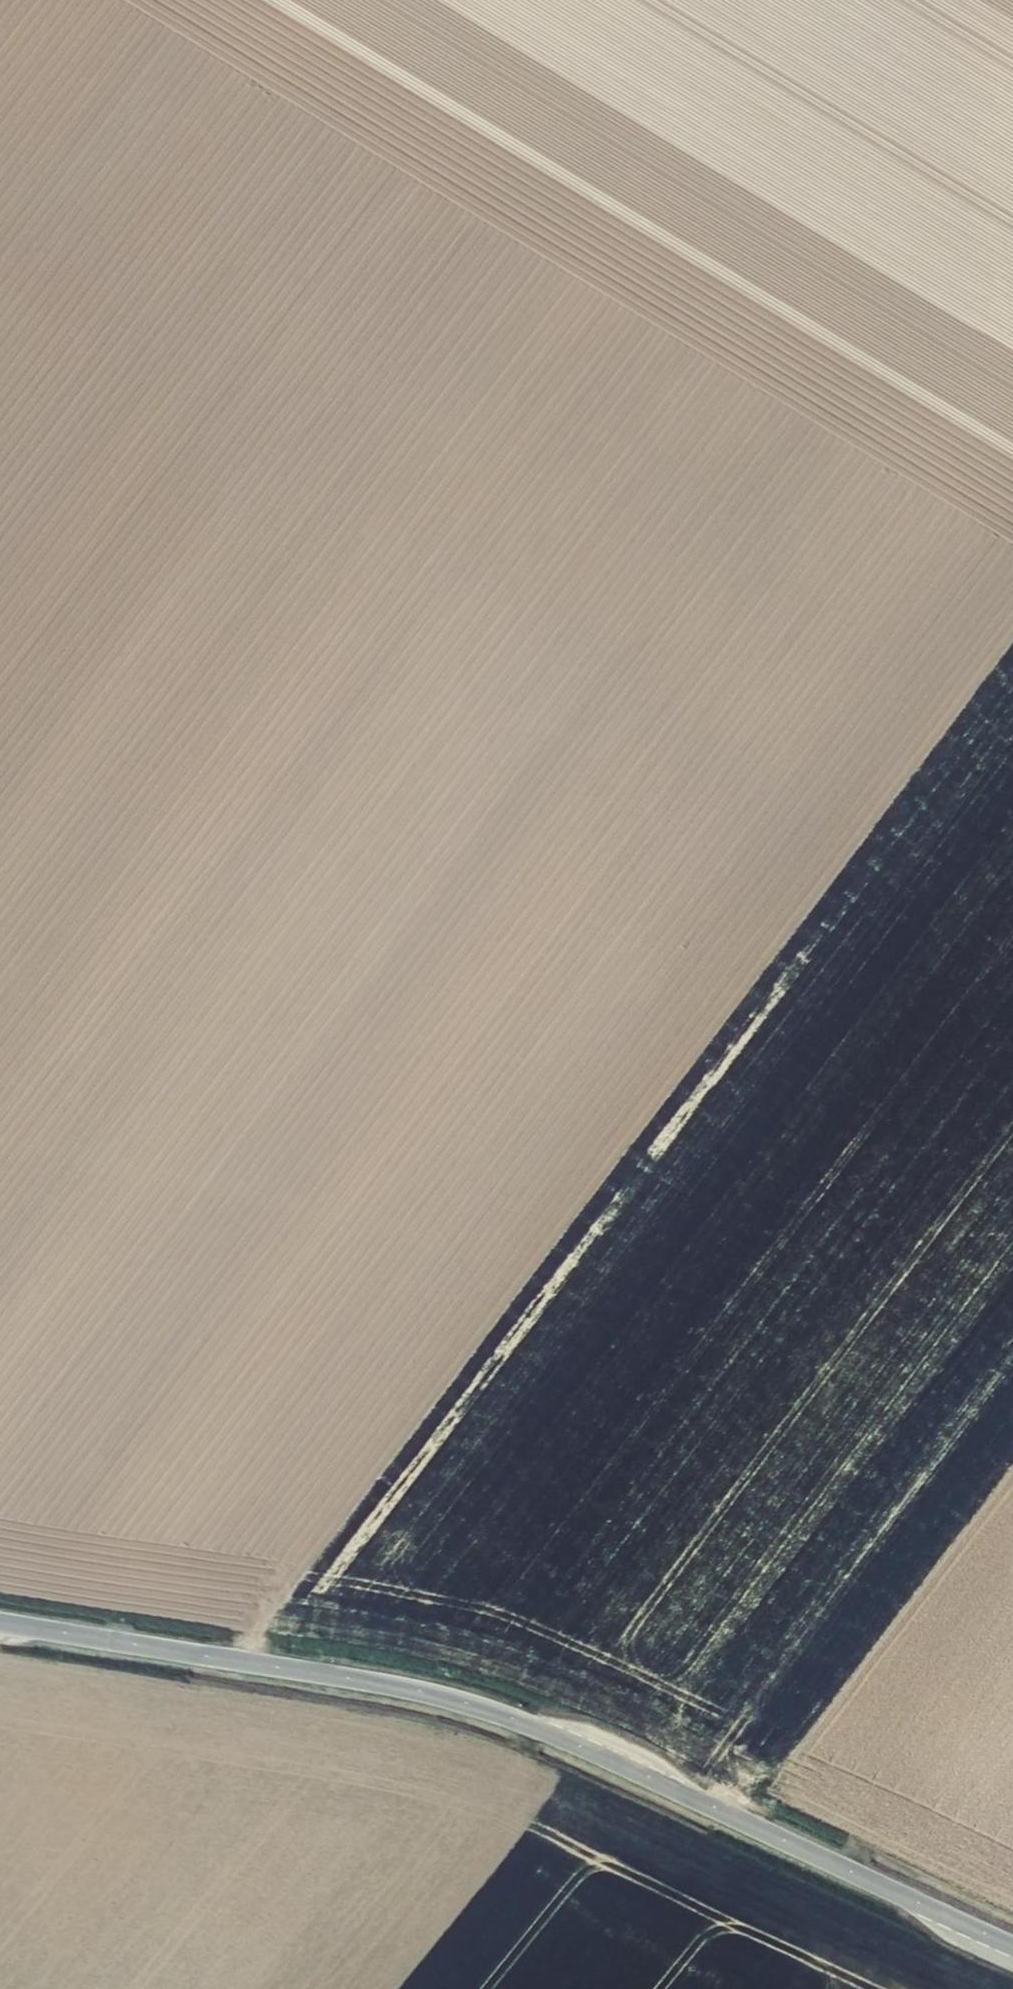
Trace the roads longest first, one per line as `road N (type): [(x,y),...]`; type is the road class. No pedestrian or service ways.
road 1 (tertiary): [(0,1621),(401,1687),(496,1711),(1012,1947)]

